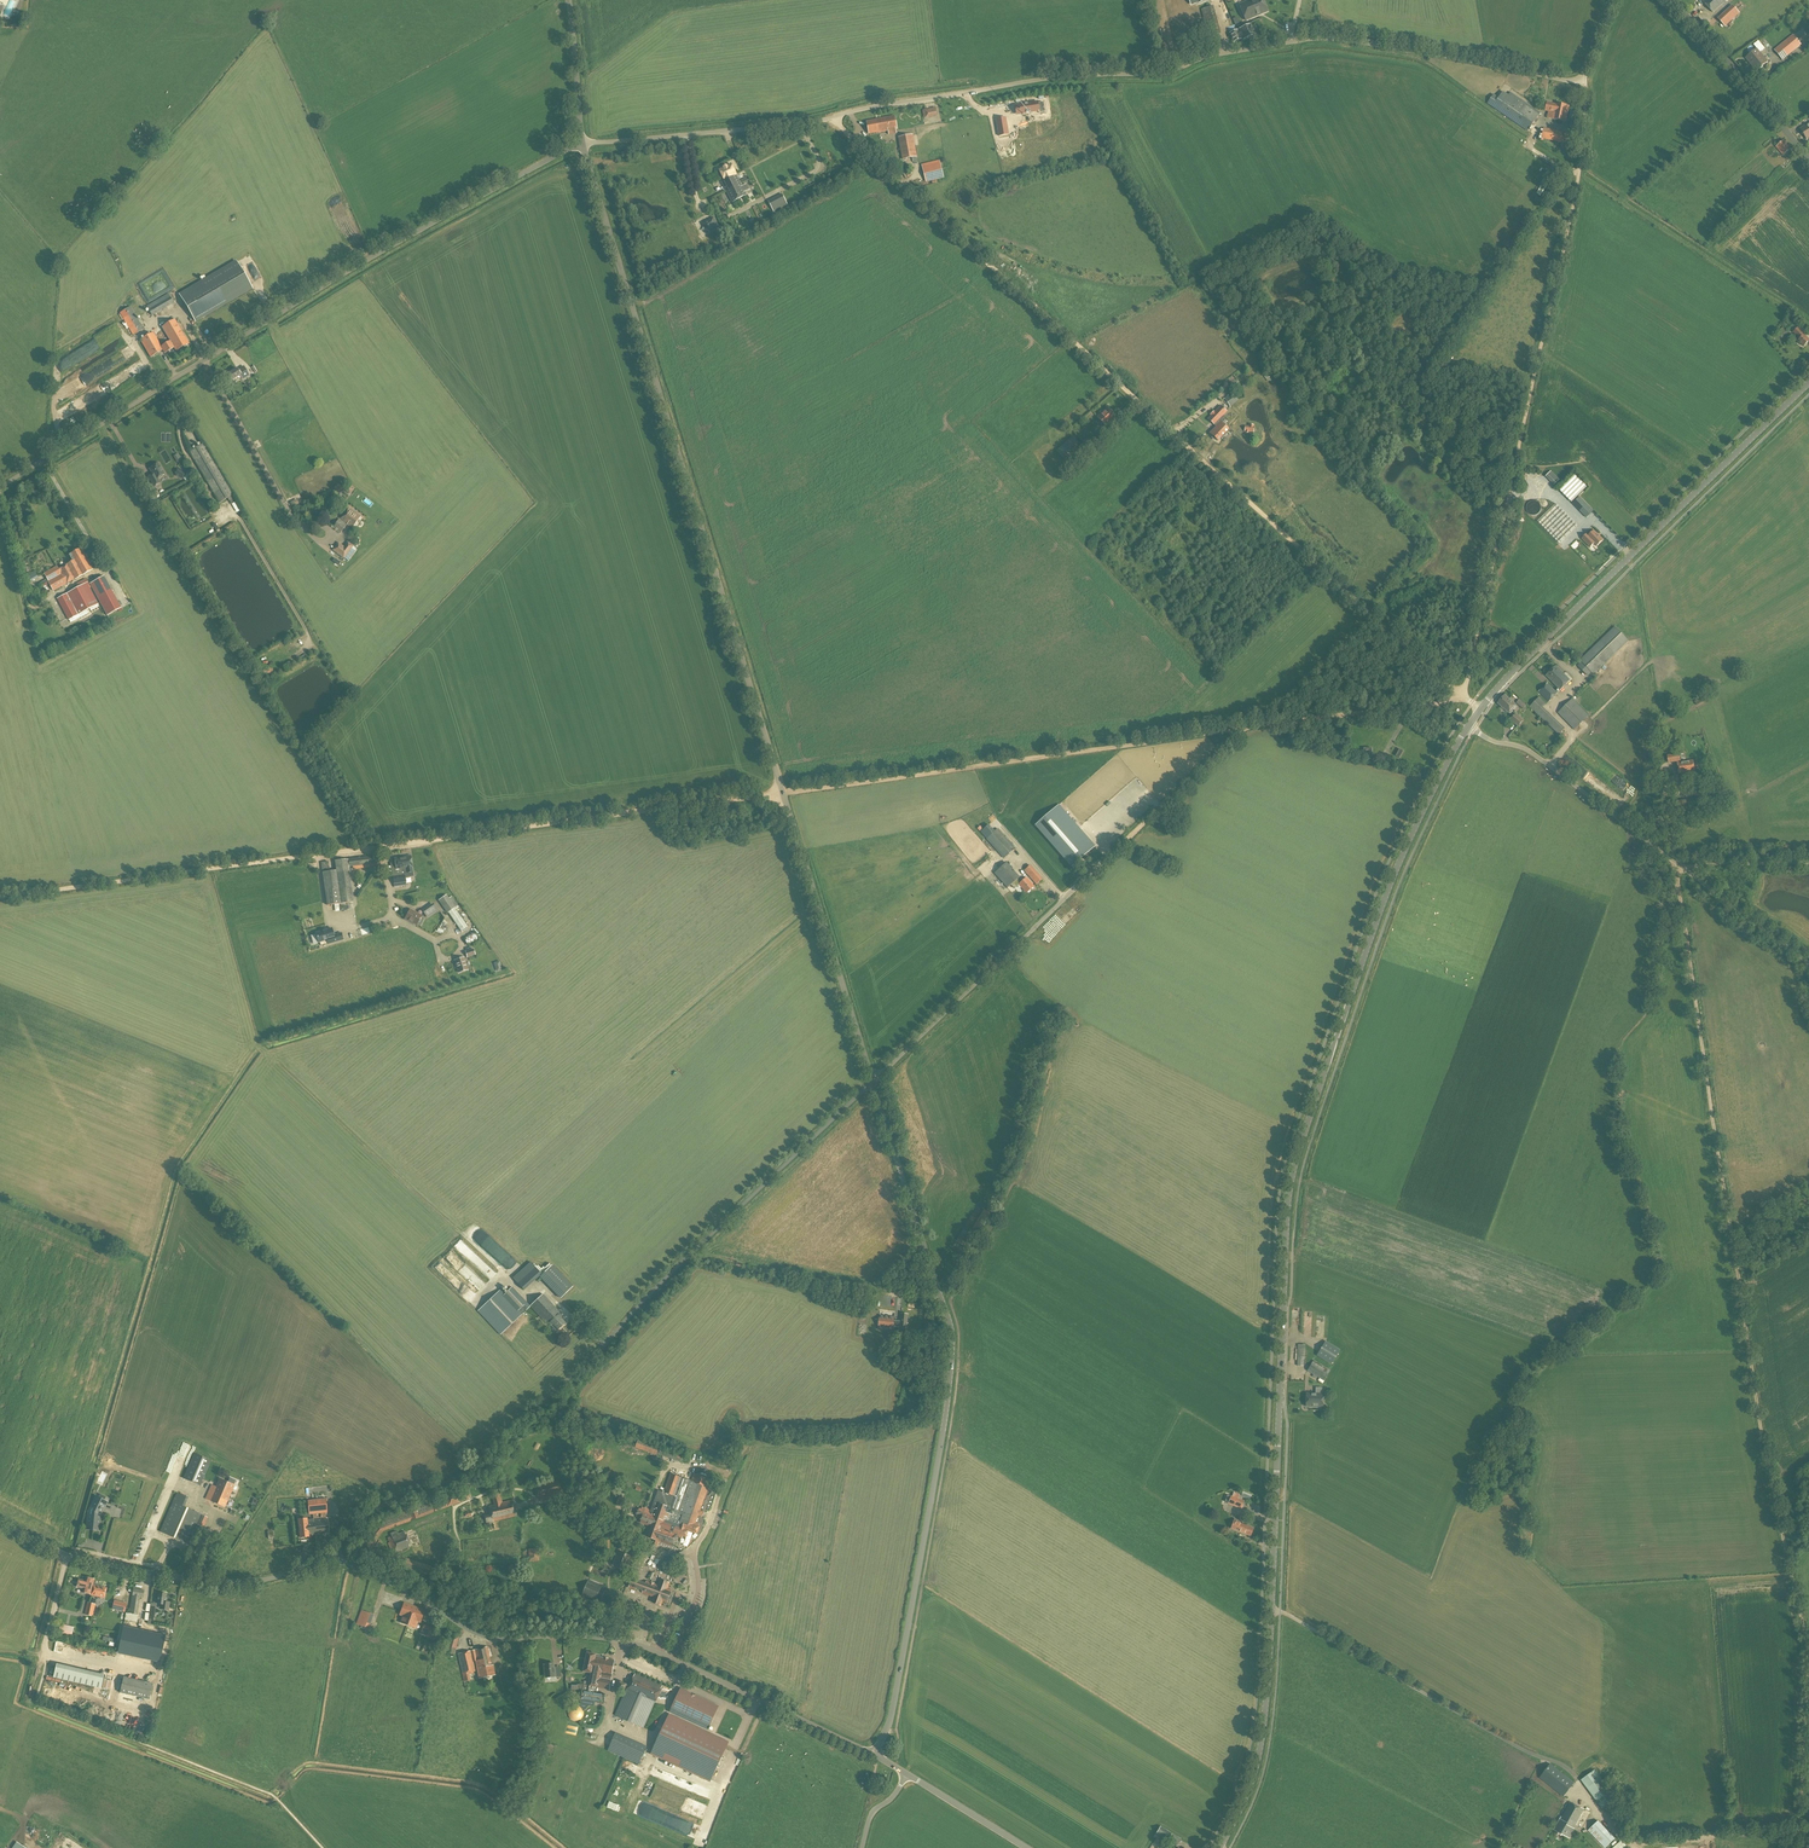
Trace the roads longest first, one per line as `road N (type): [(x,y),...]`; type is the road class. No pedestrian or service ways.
road 1 (track): [(0,897),(794,793),(1431,704),(1462,692)]
road 2 (tertiary): [(1220,1847),(1257,1769),(1264,1727),(1292,1179),(1394,874),(1469,728)]
road 3 (unclassified): [(581,145),(804,124),(1072,76),(1163,74),(1310,42),(1578,83),(1586,80),(1616,0)]
road 4 (unclassified): [(874,1082),(581,145)]
road 5 (track): [(832,118),(1462,692)]
road 6 (unclassified): [(334,1560),(375,1508),(455,1477),(503,1437),(874,1082)]
road 7 (unclassified): [(872,1754),(893,1711),(942,1444),(951,1346),(874,1082)]
road 8 (unclassified): [(0,490),(293,302),(581,145)]
road 9 (track): [(1728,1207),(1628,557)]
road 10 (track): [(1728,1207),(1760,1439),(1807,1653),(1799,1834)]
road 11 (track): [(1462,692),(1580,171),(1586,80)]
road 12 (unclassified): [(872,1754),(635,1644),(573,1634),(485,1637),(334,1560)]
road 13 (tertiary): [(1469,728),(1511,675),(1808,381)]
road 14 (unclassified): [(1808,963),(1530,751),(1469,728)]
road 15 (unclassified): [(874,1082),(1101,863)]
road 16 (unclassified): [(334,1560),(222,1583),(67,1554)]
road 17 (track): [(941,1300),(694,1250)]
road 18 (unclassified): [(1808,158),(1670,0)]
road 19 (track): [(1101,863),(1239,728)]
road 20 (track): [(1620,1835),(1634,1844),(1799,1834)]
road 21 (unclassified): [(581,145),(569,0)]
road 22 (unclassified): [(1027,1847),(907,1774)]
road 23 (track): [(1681,865),(1808,862)]

